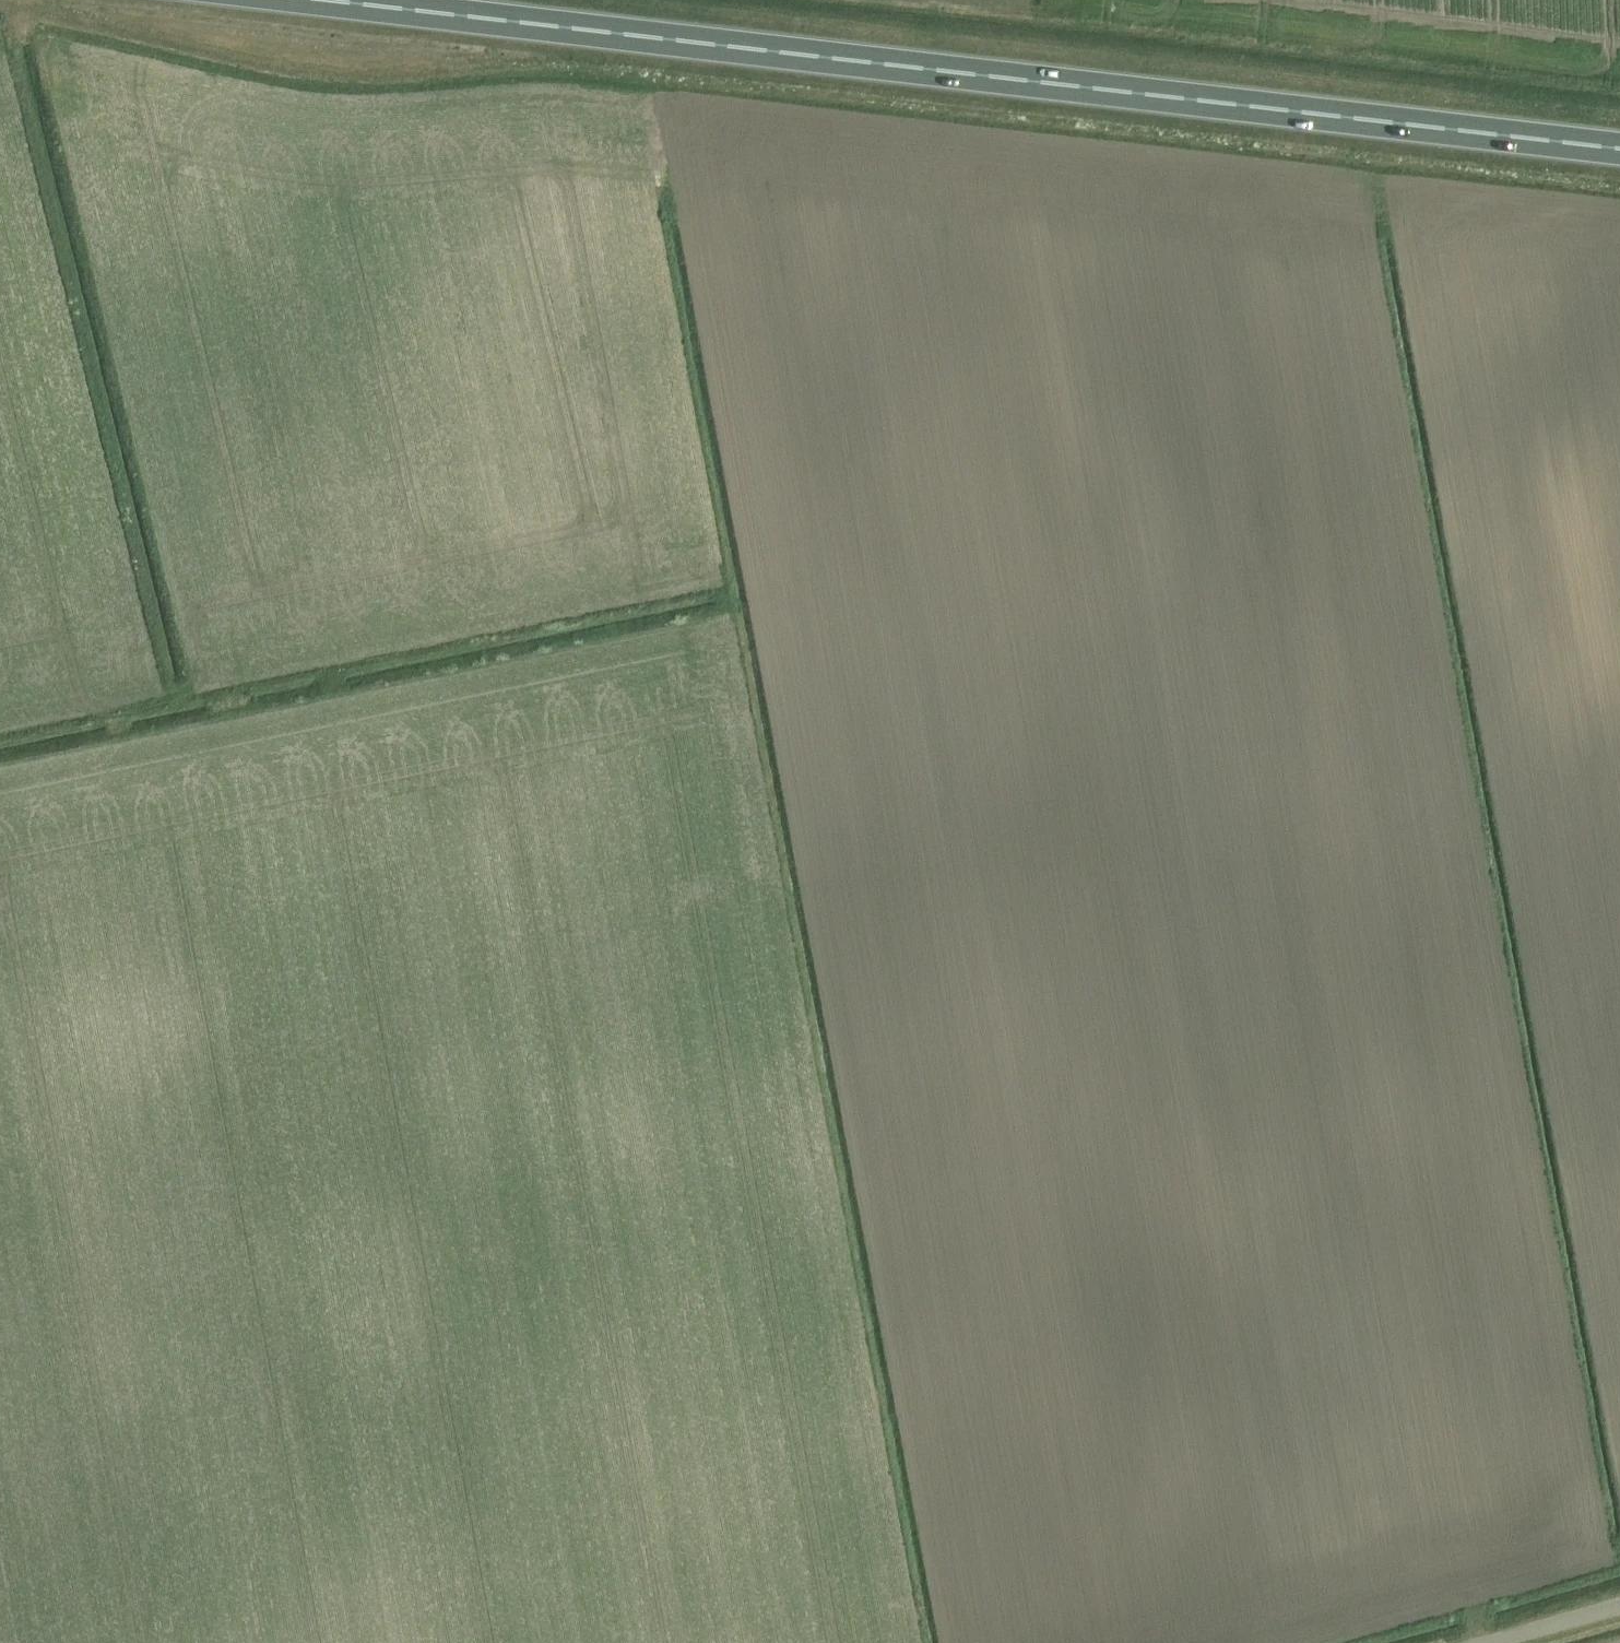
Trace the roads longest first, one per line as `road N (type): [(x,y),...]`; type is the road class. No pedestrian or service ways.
road 1 (trunk): [(1619,149),(321,0)]
road 2 (unclassified): [(1619,1607),(1494,1642)]

